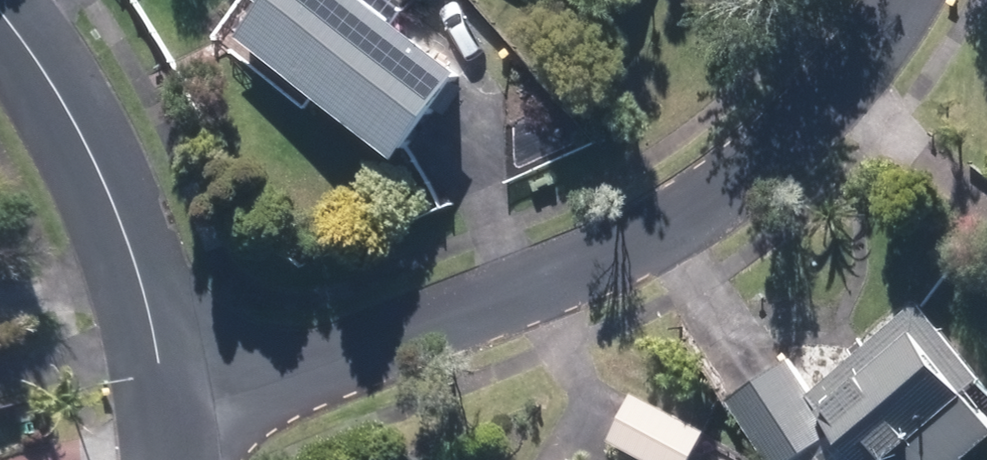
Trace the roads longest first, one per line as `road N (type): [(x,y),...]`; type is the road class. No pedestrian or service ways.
road 1 (residential): [(189,397),(387,342),(659,236),(789,138),(902,0)]
road 2 (residential): [(0,29),(89,128),(189,397)]

